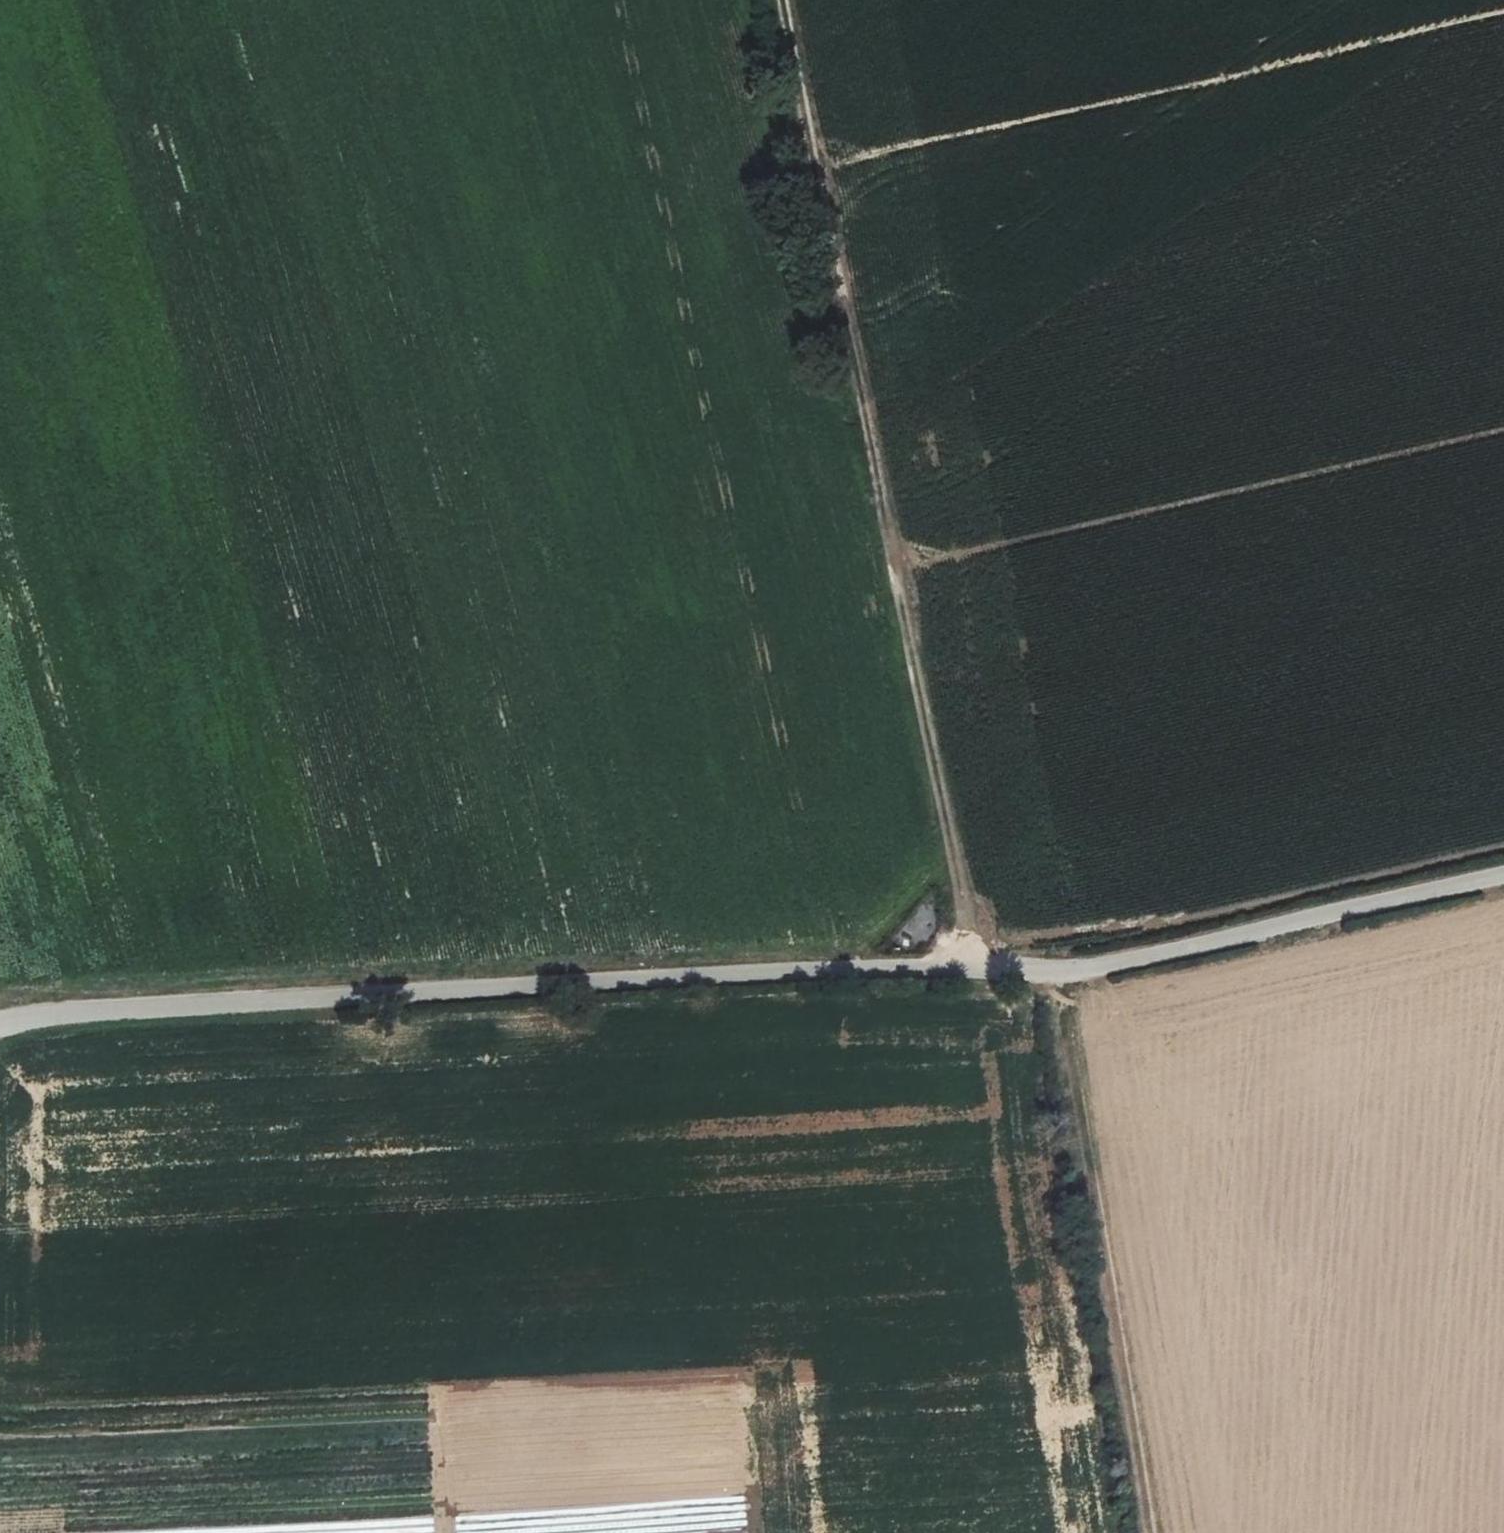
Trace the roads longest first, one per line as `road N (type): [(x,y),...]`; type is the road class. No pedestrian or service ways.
road 1 (unclassified): [(0,1021),(966,959),(1060,972),(1503,872)]
road 2 (track): [(966,959),(860,357),(782,0)]
road 3 (track): [(1060,972),(1145,1532)]

